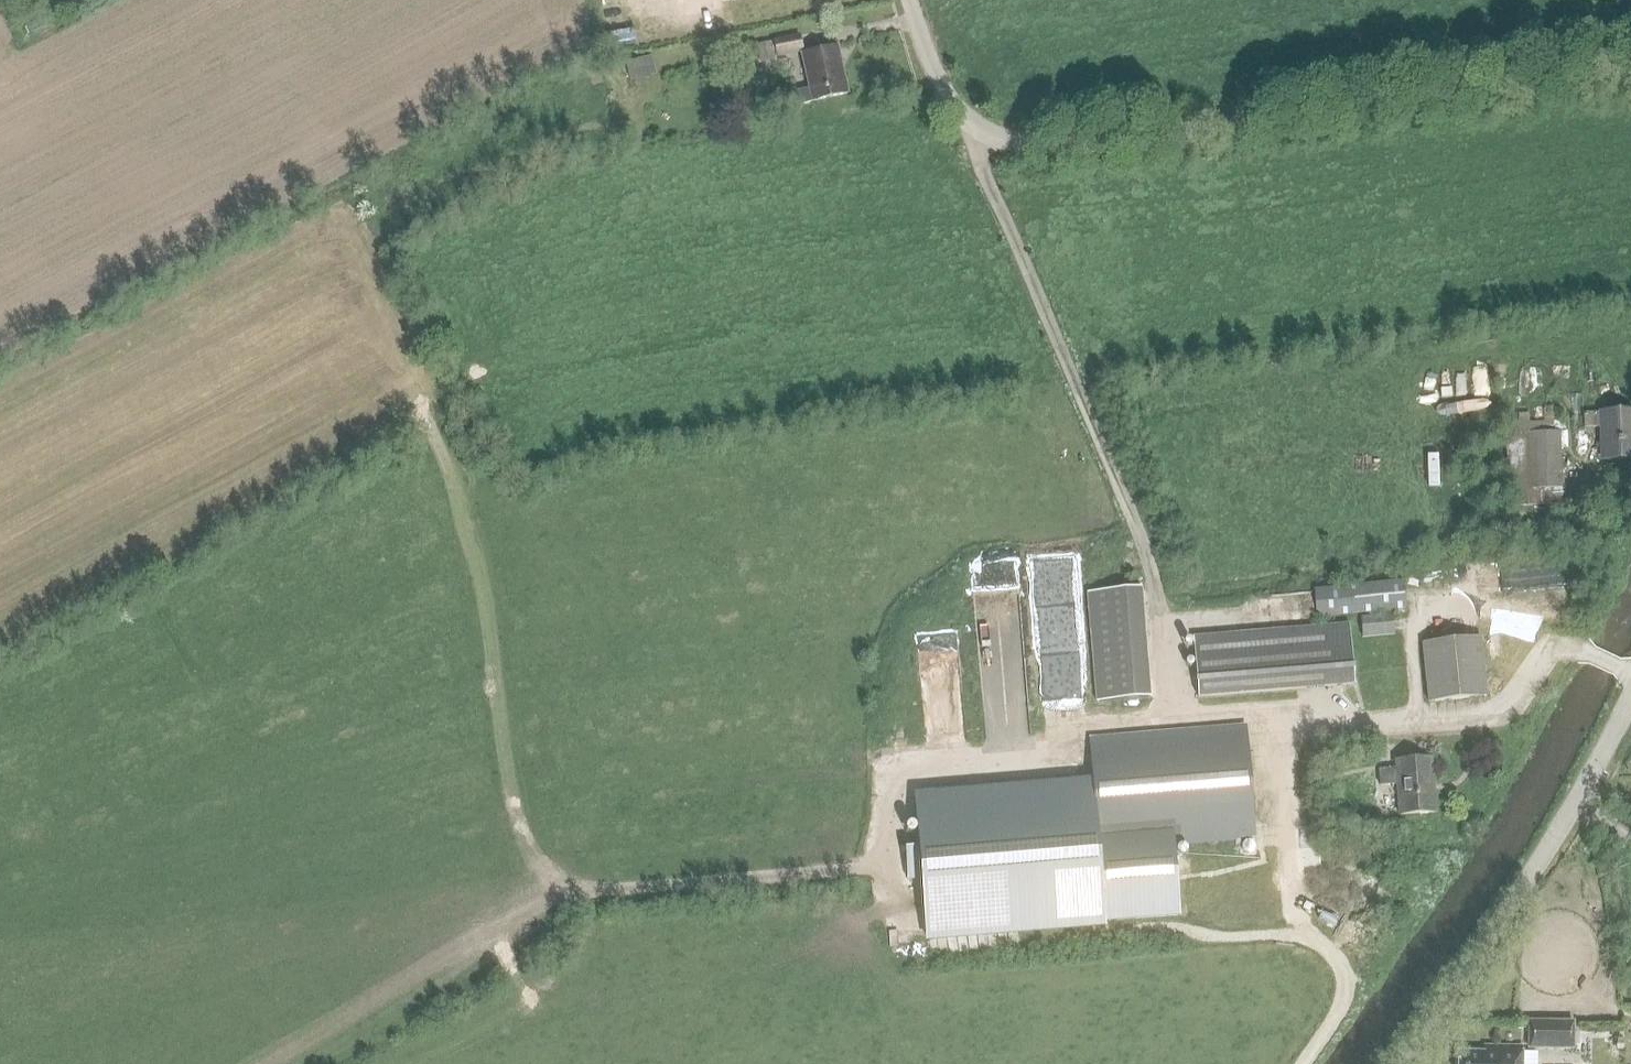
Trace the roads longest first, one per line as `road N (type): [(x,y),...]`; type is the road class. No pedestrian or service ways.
road 1 (unclassified): [(916,0),(958,123),(1281,90),(1630,41)]
road 2 (tertiary): [(1397,1063),(1556,834),(1630,697)]

